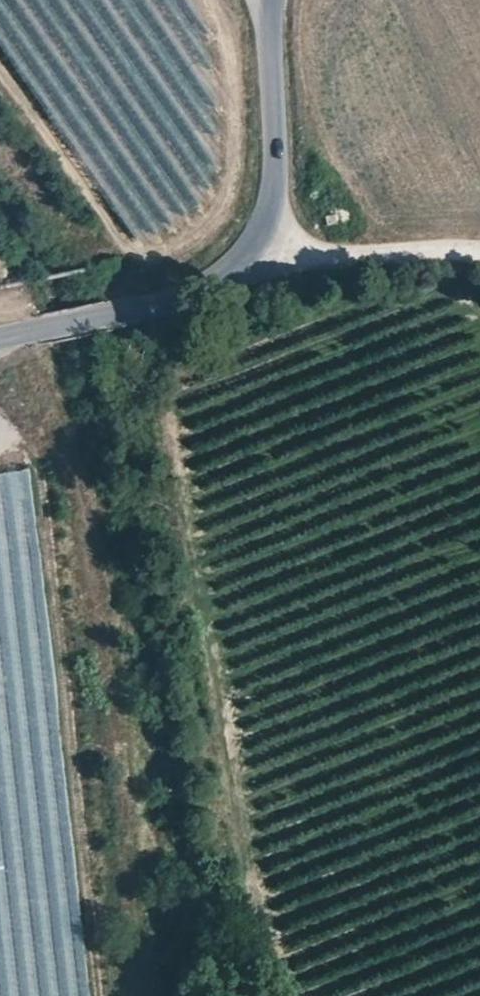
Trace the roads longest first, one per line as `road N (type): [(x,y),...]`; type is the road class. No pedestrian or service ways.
road 1 (tertiary): [(266,247),(221,287),(0,340)]
road 2 (tertiary): [(272,4),(279,181),(266,247)]
road 3 (unclassified): [(266,247),(320,257),(479,247)]

